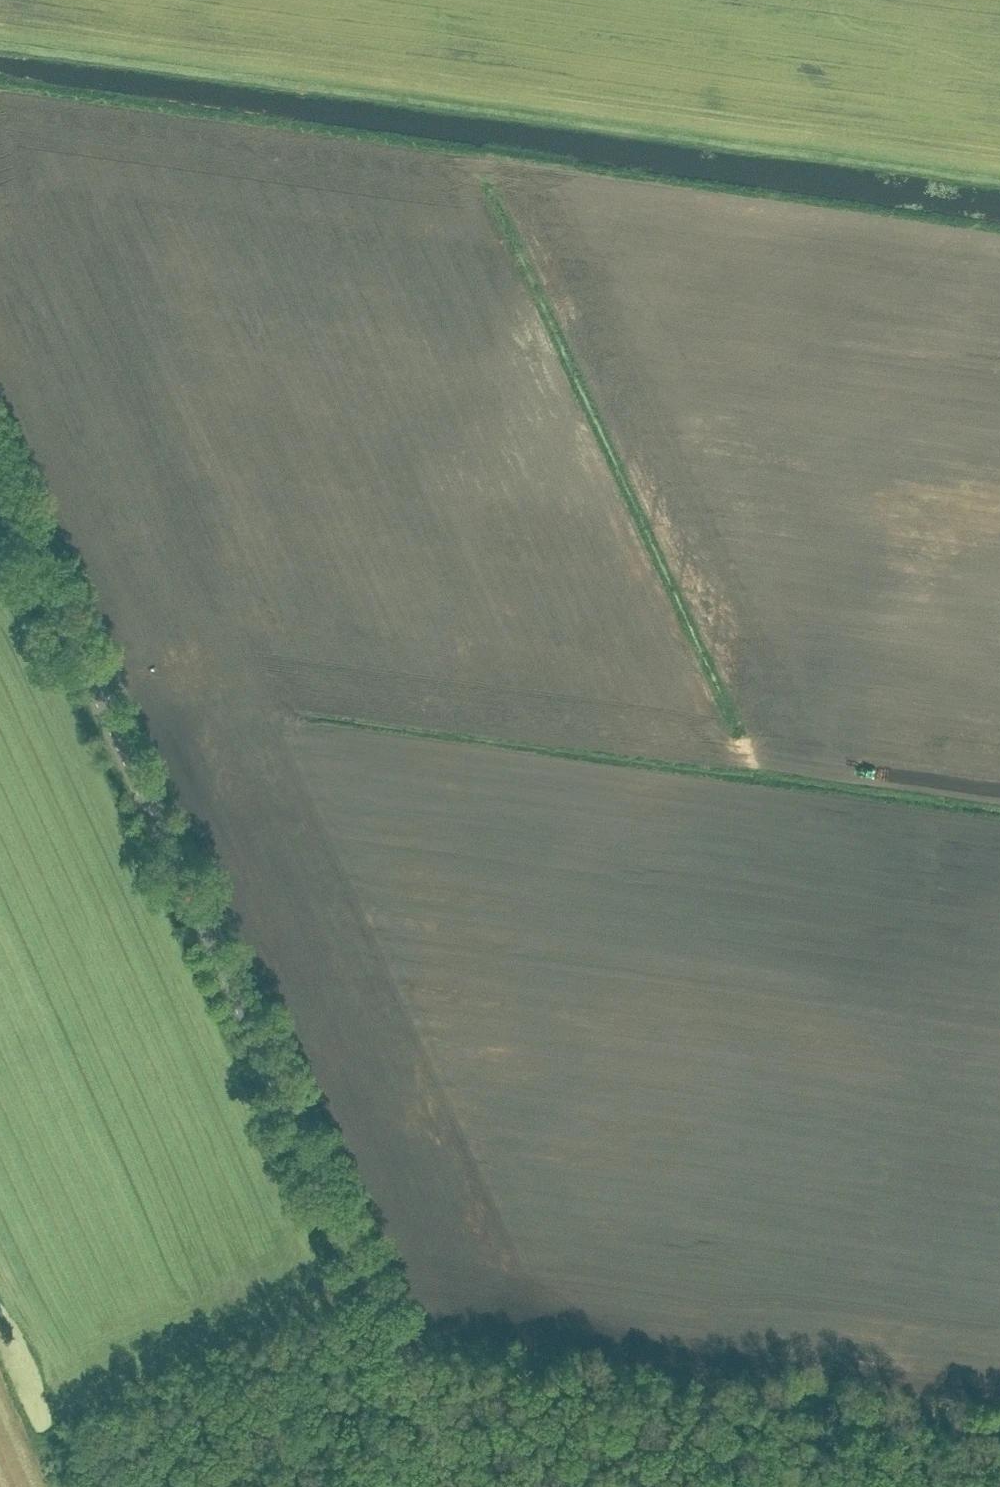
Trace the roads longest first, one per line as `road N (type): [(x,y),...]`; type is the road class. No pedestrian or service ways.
road 1 (tertiary): [(467,1486),(0,464)]

